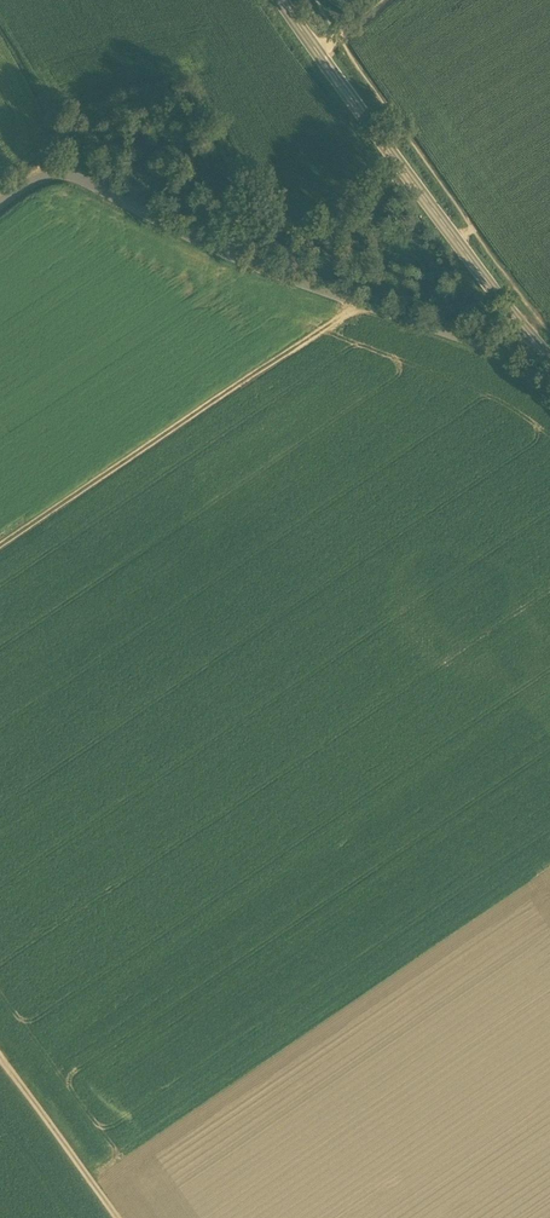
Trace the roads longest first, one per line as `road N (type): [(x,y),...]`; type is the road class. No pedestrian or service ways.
road 1 (residential): [(549,365),(245,263),(74,171),(22,187),(0,205)]
road 2 (secondary): [(549,360),(284,0)]
road 3 (track): [(0,547),(357,301)]
road 4 (track): [(119,1217),(0,1057)]

